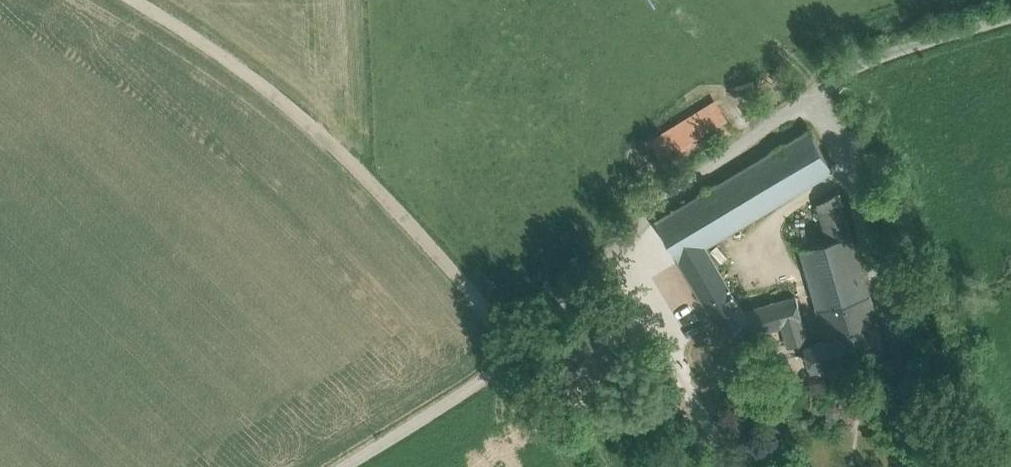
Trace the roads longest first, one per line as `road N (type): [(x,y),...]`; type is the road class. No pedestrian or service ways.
road 1 (residential): [(346,466),(521,352),(665,202),(813,93)]
road 2 (track): [(521,352),(304,107),(127,0)]
road 3 (residential): [(945,466),(910,389),(813,93)]
road 4 (track): [(813,93),(866,63),(1010,20)]

